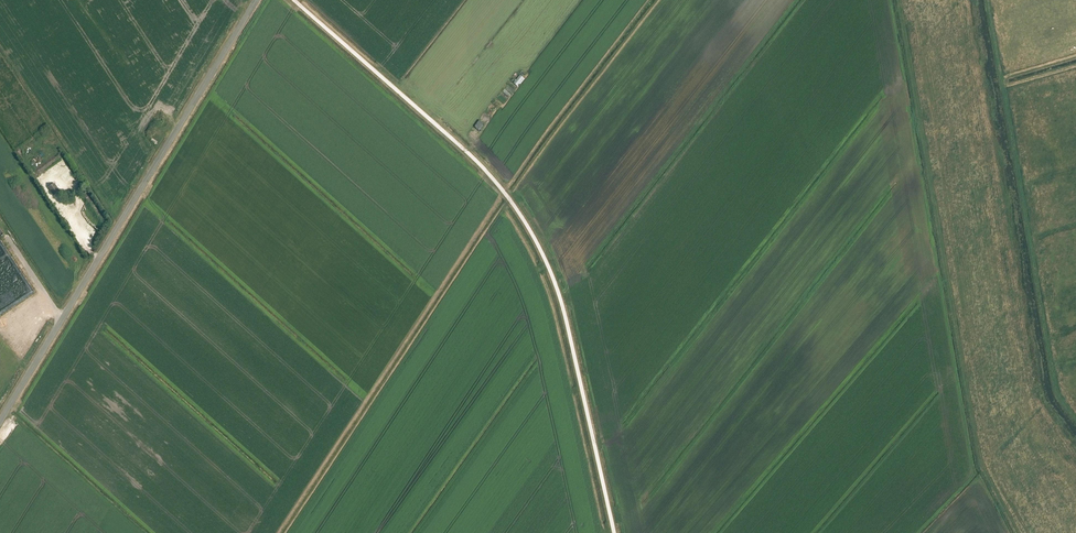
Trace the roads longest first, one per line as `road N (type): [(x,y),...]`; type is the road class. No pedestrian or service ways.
road 1 (unclassified): [(614,532),(564,314),(526,222),(487,172),(294,0)]
road 2 (tertiary): [(0,421),(256,0)]
road 3 (track): [(1075,424),(1054,393),(984,0)]

